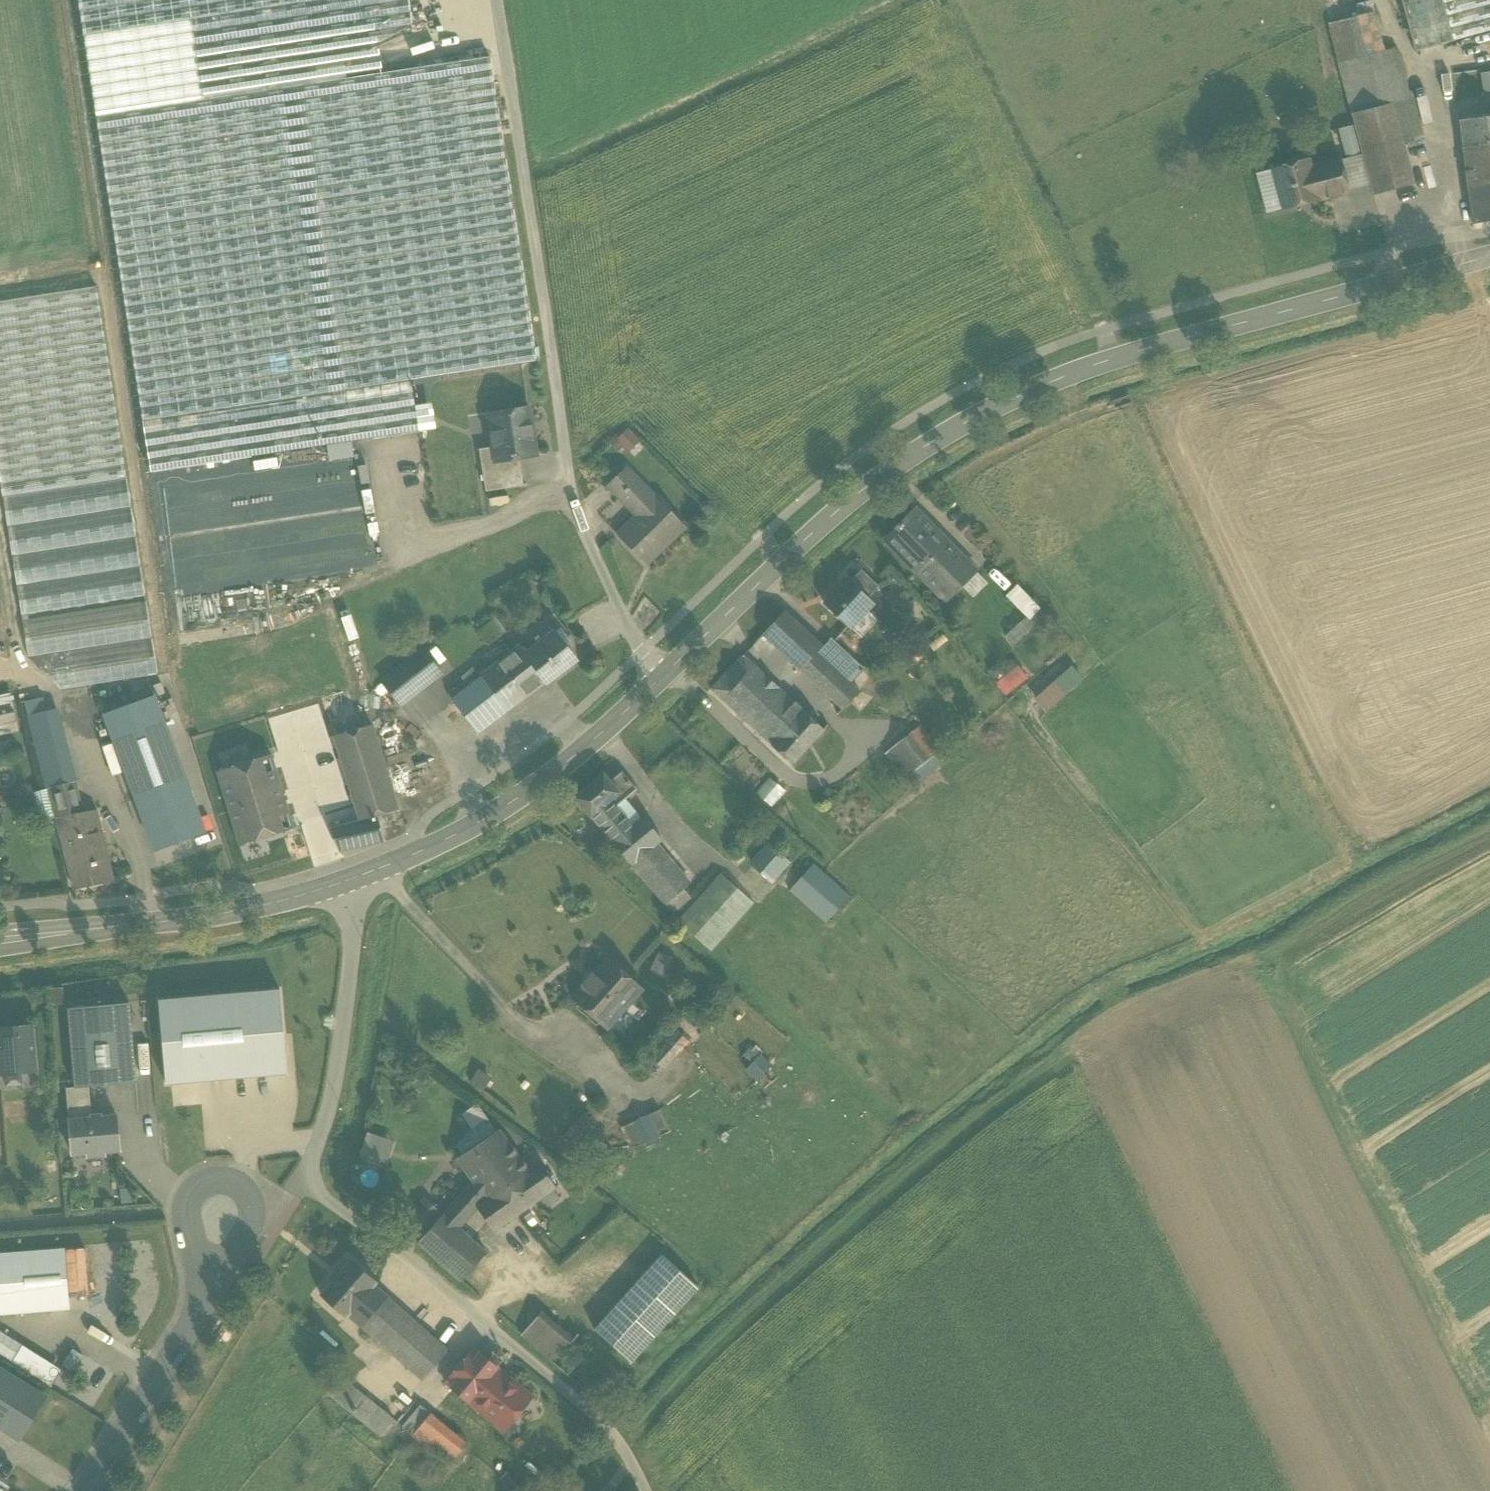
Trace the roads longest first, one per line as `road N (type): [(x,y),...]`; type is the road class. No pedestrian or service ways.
road 1 (tertiary): [(0,940),(257,907),(424,850),(551,775),(827,518),(951,431),(1105,362),(1489,256)]
road 2 (track): [(495,0),(561,466),(638,656)]
road 3 (track): [(302,1179),(604,1423),(645,1490)]
road 4 (residential): [(87,1490),(259,1211)]
road 5 (track): [(362,876),(340,1065),(302,1179)]
road 6 (track): [(477,1319),(589,1213)]

